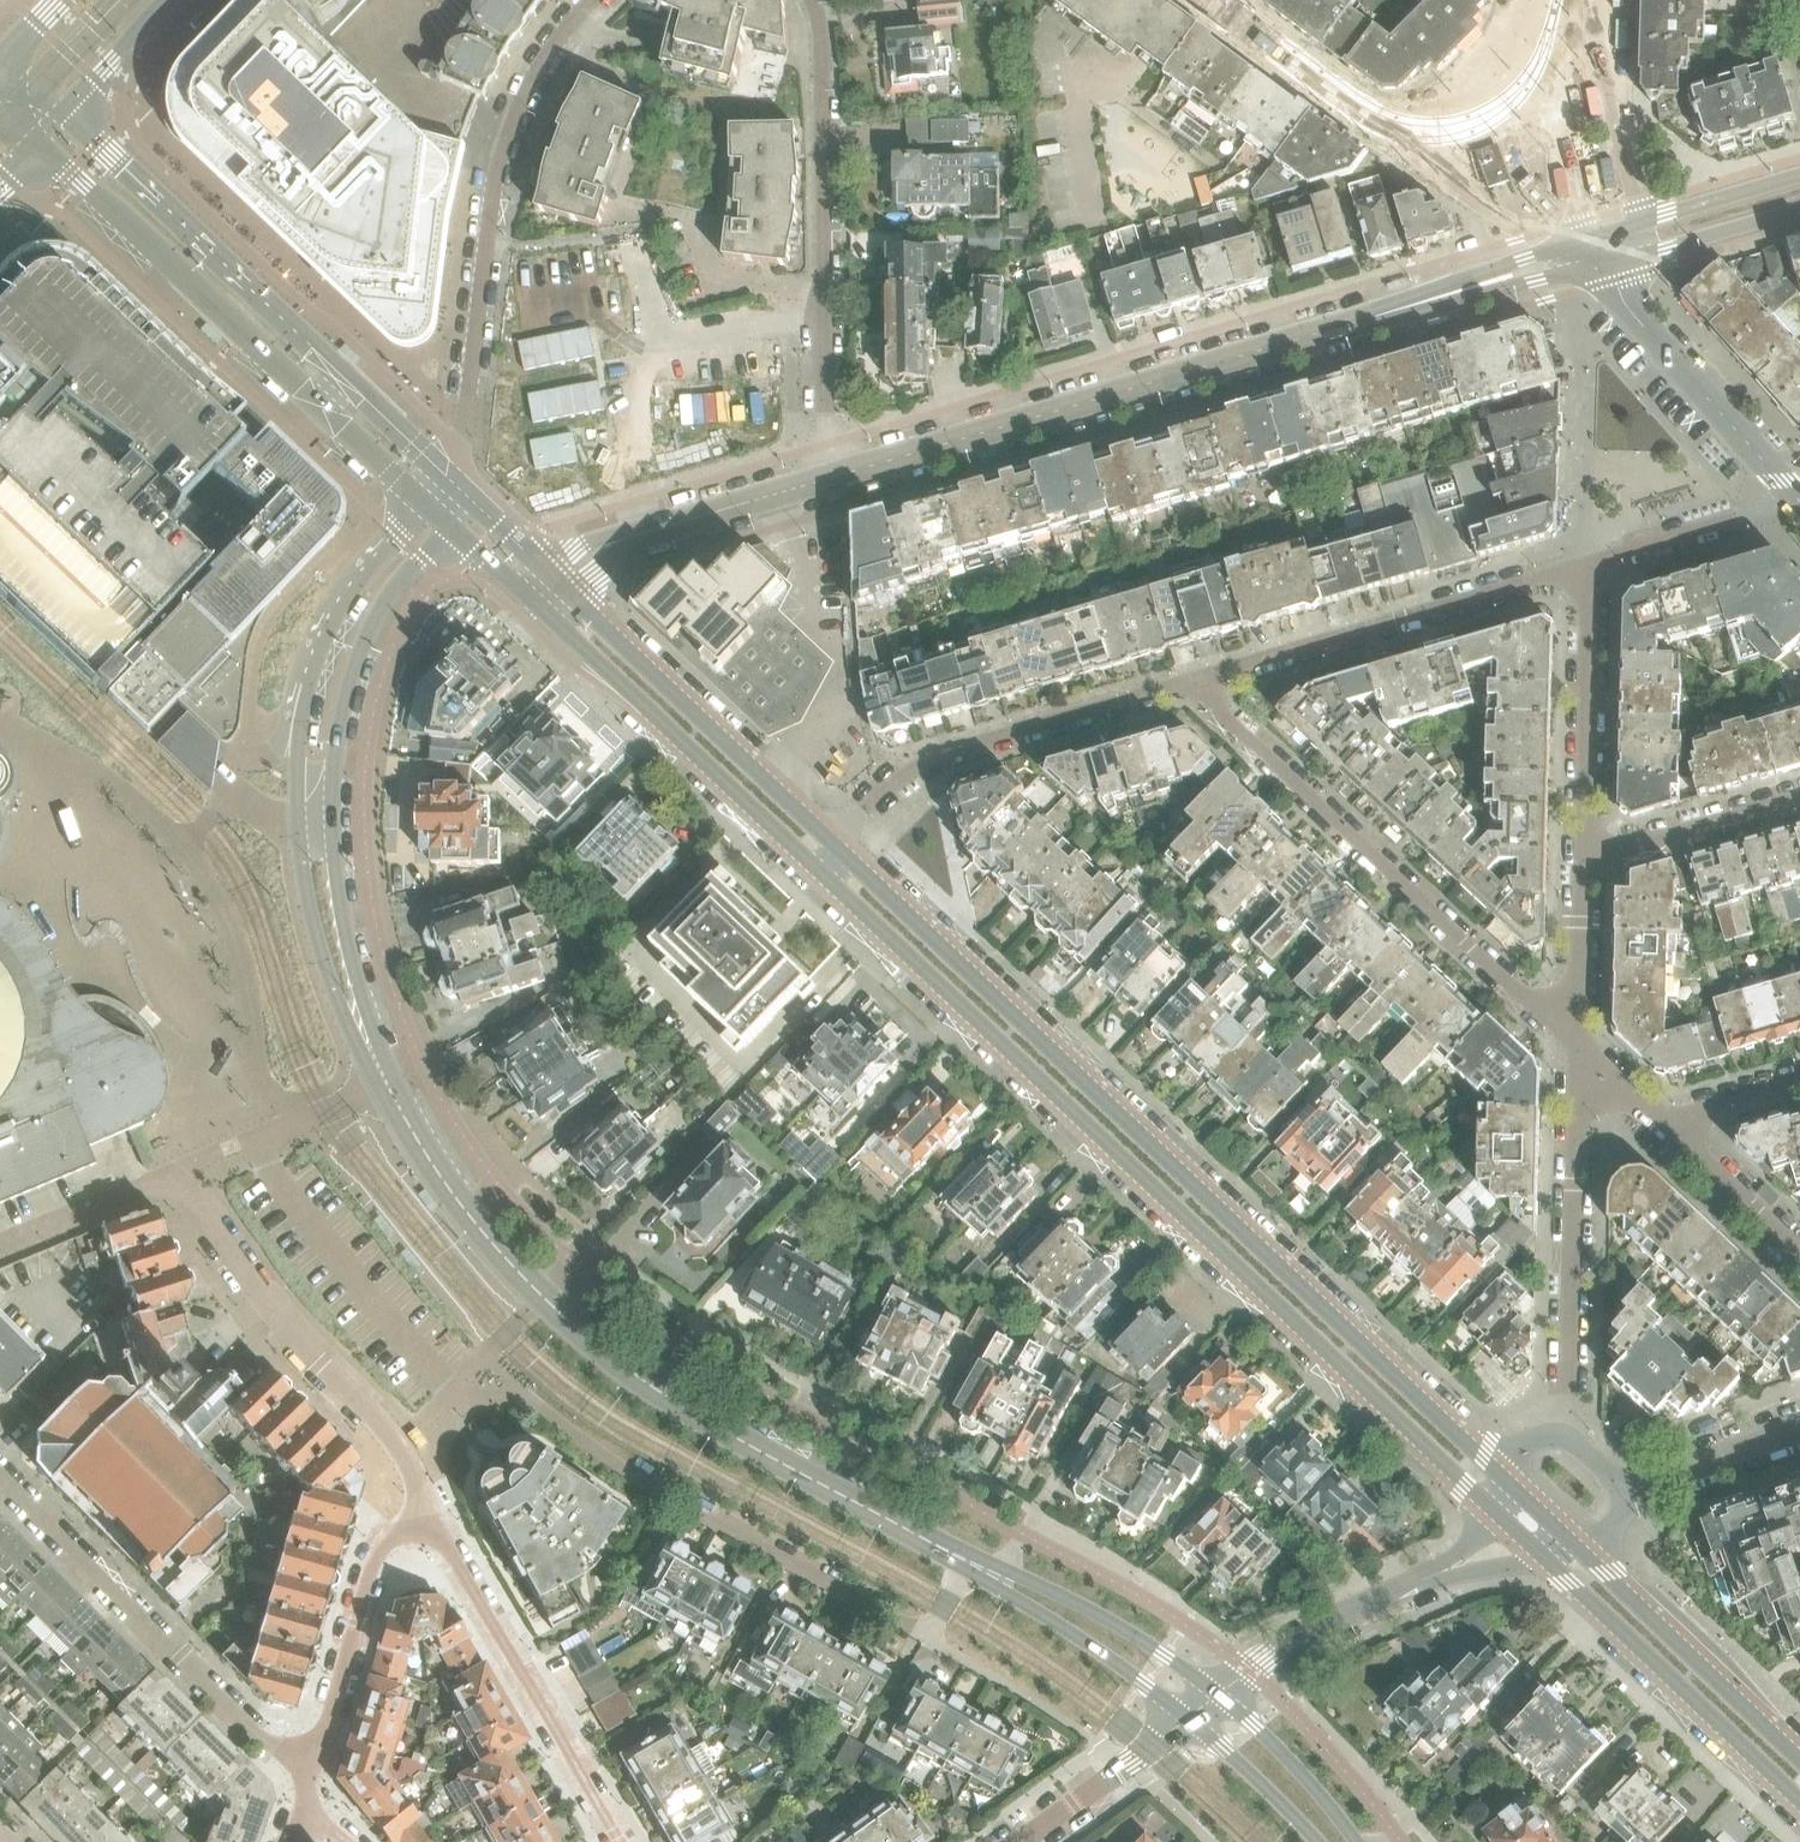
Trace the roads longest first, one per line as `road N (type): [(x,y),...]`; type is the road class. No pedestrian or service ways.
road 1 (residential): [(812,863),(1499,1515)]
road 2 (residential): [(1508,1482),(832,843)]
road 3 (secondary): [(993,1574),(771,1456),(617,1359),(547,1298),(456,1197),(387,1082)]
road 4 (tertiary): [(833,477),(1480,286)]
road 5 (secondary): [(421,502),(335,609),(309,663),(298,724),(299,819),(315,930),(333,986),(364,1035)]
road 6 (secondary): [(462,485),(64,105)]
road 7 (secondary): [(364,1035),(336,881),(333,777),(343,706),(383,605),(452,529)]
road 8 (secondary): [(36,135),(421,502)]
road 9 (residential): [(1576,1051),(1218,711),(1203,679)]
road 10 (residential): [(463,463),(497,172),(512,123),(549,53),(590,0)]
road 11 (residential): [(810,0),(826,113),(833,477)]
road 12 (residential): [(0,1475),(303,1787)]
road 13 (residential): [(405,1469),(620,1841)]
road 14 (residential): [(1203,679),(958,751),(903,782),(832,843)]
road 15 (residential): [(1586,564),(1203,679)]
road 16 (residential): [(1542,53),(1505,105),(1469,125),(1409,128),(1360,107),(1215,0)]
road 17 (residential): [(1576,1051),(1562,1436)]
road 18 (residential): [(168,1173),(369,1412),(405,1469)]
road 19 (residential): [(539,605),(812,863)]
road 20 (residential): [(832,843),(561,585)]
road 21 (residential): [(1544,1559),(1799,1799)]
road 22 (residential): [(303,1787),(405,1469)]
road 23 (residential): [(1799,1765),(1571,1548)]
road 24 (residential): [(1799,501),(1623,304),(1611,260)]
road 25 (tertiary): [(561,585),(600,552),(631,540),(833,477)]
road 26 (residential): [(1581,859),(1586,564)]
road 27 (secondary): [(1217,1694),(1142,1639),(1026,1579),(993,1574)]
road 28 (secondary): [(993,1574),(1186,1719)]
road 29 (residential): [(168,1173),(387,1082)]
road 30 (residential): [(1622,229),(1629,179),(1598,35),(1580,0)]
road 31 (residential): [(1799,797),(1581,859)]
road 32 (residential): [(1799,505),(1586,564)]
road 33 (residential): [(1405,1589),(1316,1631),(1217,1694)]
road 34 (residential): [(1019,1841),(1186,1719)]
road 35 (secondary): [(1356,1841),(1313,1787),(1217,1694)]
road 36 (tertiary): [(1611,260),(1799,209)]
road 37 (residential): [(1542,53),(1579,225),(1591,238)]
road 38 (residential): [(1576,1051),(1581,859)]
road 39 (residential): [(1799,1429),(1624,1491)]
road 40 (tertiary): [(1799,174),(1622,229)]
road 41 (residential): [(0,1245),(168,1173)]
road 42 (secondary): [(1186,1719),(1318,1841)]
road 43 (residential): [(1799,1247),(1672,1127)]
road 44 (secondary): [(64,105),(164,0)]
road 45 (residential): [(1405,1589),(1544,1559)]
road 46 (tertiary): [(561,585),(462,485)]
road 47 (residential): [(1672,1127),(1742,1092),(1799,1075)]
road 48 (tertiary): [(1480,286),(1519,285),(1611,260)]
road 49 (tertiary): [(1591,238),(1501,266),(1480,286)]
road 50 (residential): [(1672,1127),(1576,1051)]
road 51 (residential): [(1499,1515),(1405,1589)]

